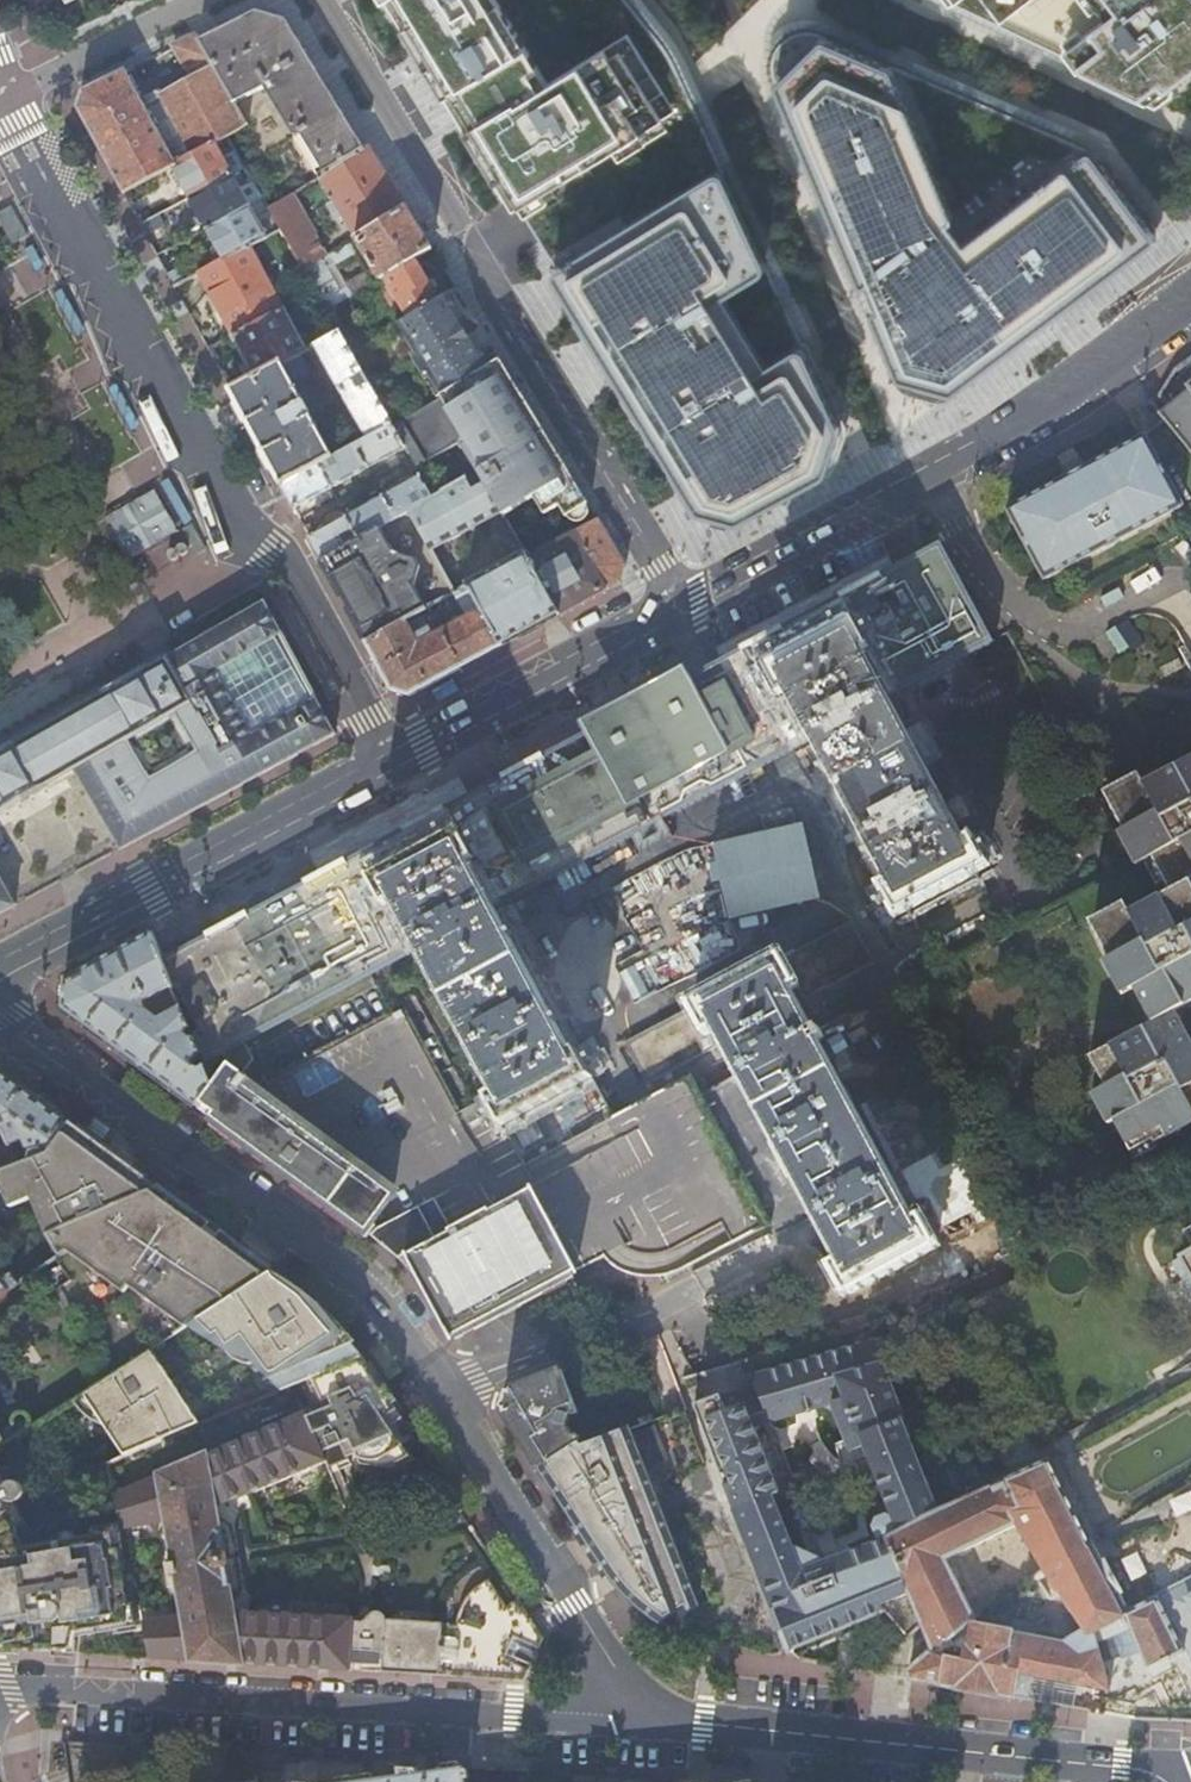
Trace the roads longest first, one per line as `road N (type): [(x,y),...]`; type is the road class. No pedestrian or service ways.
road 1 (residential): [(13,100),(239,519),(288,577),(385,758)]
road 2 (residential): [(682,601),(314,0)]
road 3 (residential): [(642,1718),(0,1688)]
road 4 (primary): [(1190,303),(934,468),(682,601)]
road 5 (residential): [(0,1021),(351,1274),(439,1398)]
road 6 (residential): [(642,1718),(1123,1767),(1168,1781)]
road 7 (primary): [(385,758),(0,964)]
road 8 (residential): [(439,1398),(631,1325),(795,1241)]
road 9 (residential): [(439,1398),(642,1718)]
road 10 (primary): [(682,601),(385,758)]
road 11 (residential): [(13,100),(200,0)]

